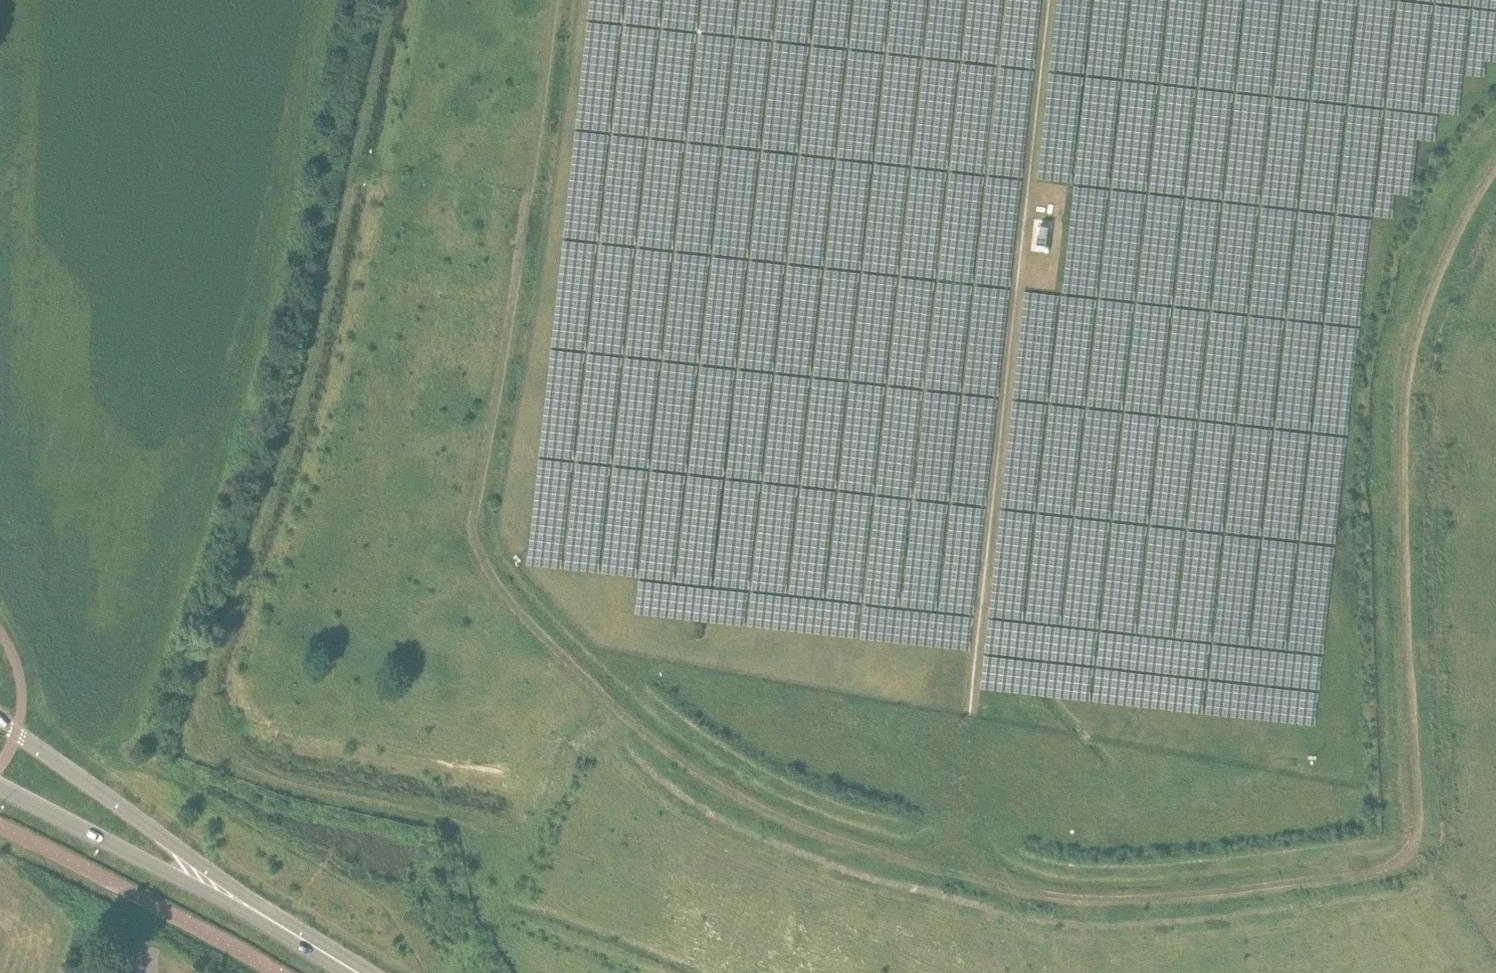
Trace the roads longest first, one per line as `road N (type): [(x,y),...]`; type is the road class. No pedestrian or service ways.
road 1 (track): [(555,0),(473,536),(520,614),(580,683),(685,771),(836,836),(1072,900),(1395,875),(1413,856),(1402,389),(1464,214),(1495,167)]
road 2 (secondary): [(251,909),(0,721)]
road 3 (secondary): [(0,784),(251,909)]
road 4 (secondary): [(251,909),(357,972)]

